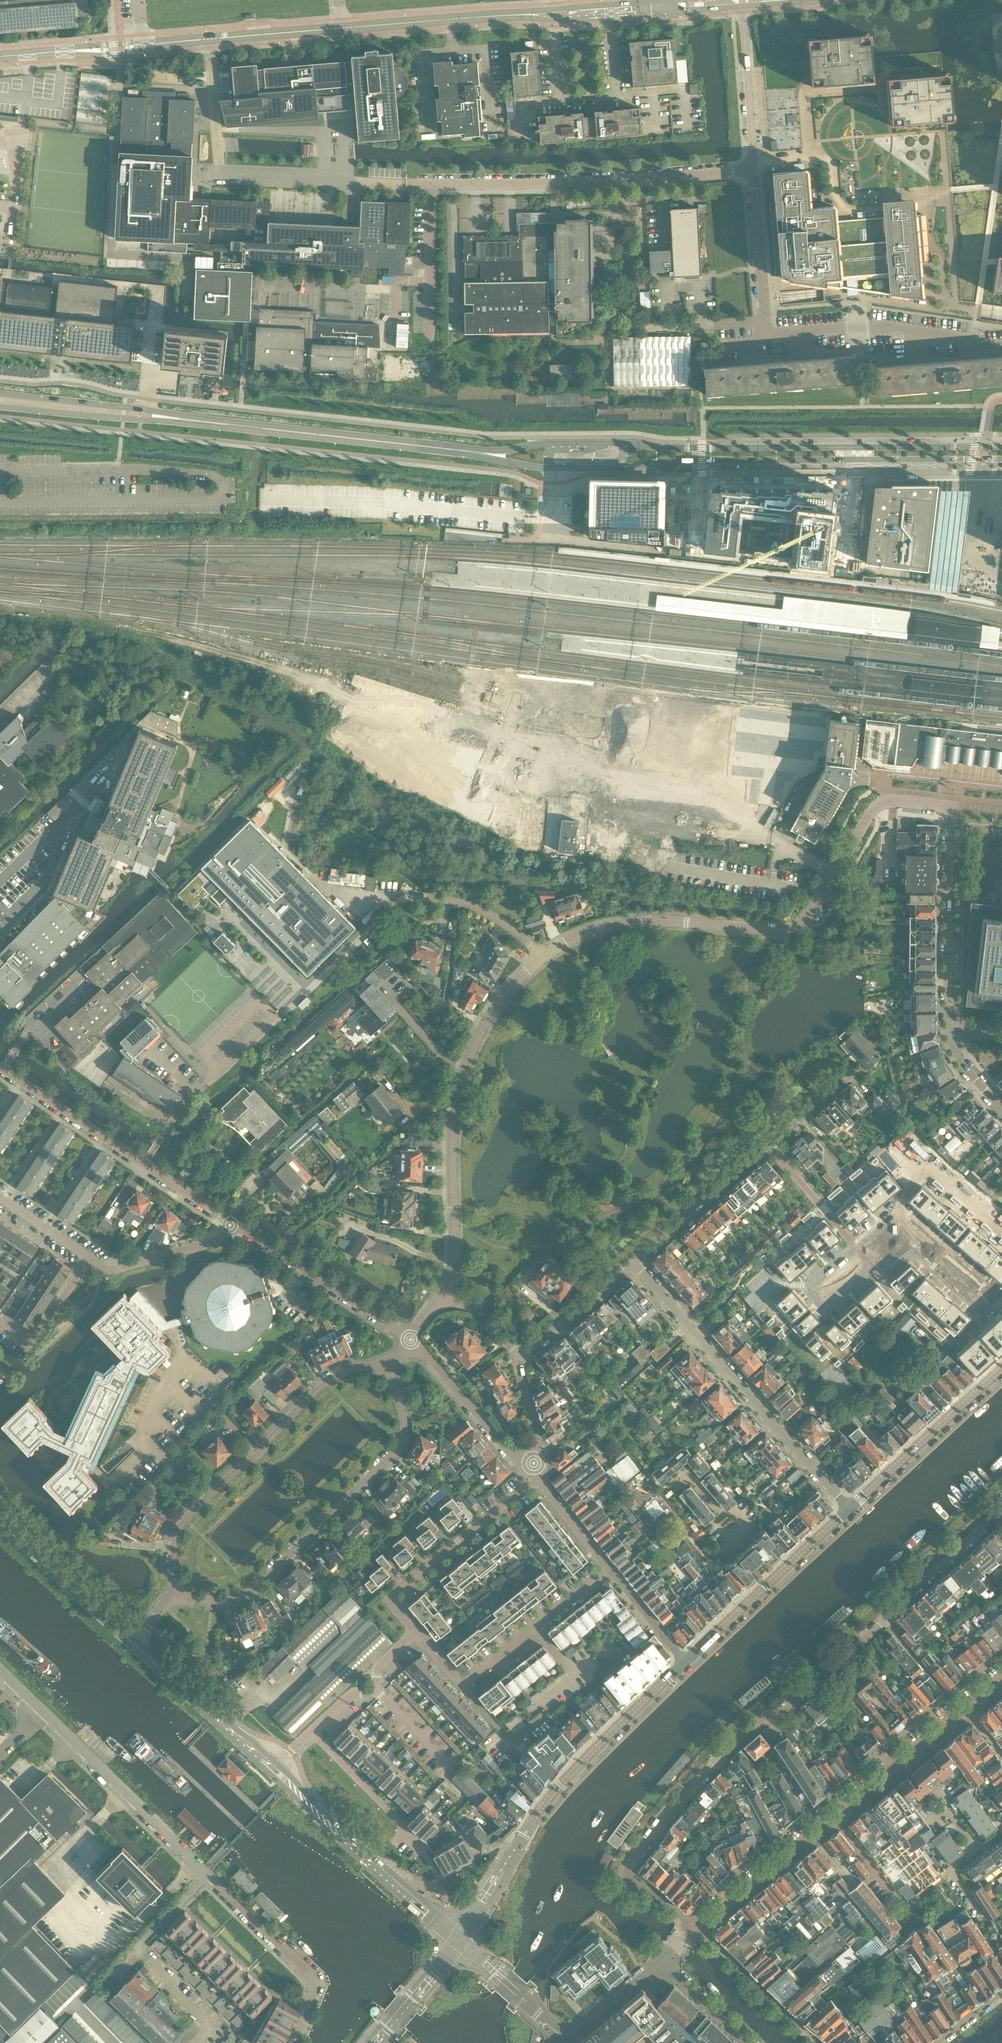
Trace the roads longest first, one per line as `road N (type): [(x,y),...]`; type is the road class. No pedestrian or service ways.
road 1 (residential): [(479,910),(500,865),(509,816),(498,806),(386,789),(398,677),(730,713),(722,812)]
road 2 (residential): [(1001,1512),(793,1704),(749,1728),(627,1868),(631,1886),(695,1928)]
road 3 (unclassified): [(313,1976),(13,1687)]
road 4 (secondary): [(617,466),(1001,459)]
road 5 (secondary): [(1001,447),(622,444)]
road 6 (residential): [(441,1297),(454,1263),(459,1088),(477,1036),(542,957)]
road 7 (residential): [(177,1596),(241,1601),(254,1594),(396,1454),(405,1422),(385,1369)]
road 8 (secondary): [(685,1664),(555,1793),(459,1940)]
road 9 (residential): [(751,172),(408,185)]
road 10 (unclassified): [(850,1509),(632,1261)]
road 11 (secondary): [(489,455),(172,417)]
road 12 (residential): [(632,1261),(847,1073)]
road 13 (residential): [(230,1225),(0,1067)]
road 14 (residential): [(695,1928),(911,1753)]
road 15 (secondary): [(271,1770),(459,1940)]
road 16 (residential): [(416,1633),(391,1595),(529,1482),(534,1463)]
road 17 (residential): [(542,957),(589,931),(636,922),(768,930)]
road 18 (residential): [(385,1369),(351,1368),(326,1382),(203,1500)]
road 19 (residential): [(950,806),(950,1034)]
road 20 (residential): [(411,1339),(230,1225)]
road 21 (tertiary): [(342,28),(555,14)]
road 22 (secondary): [(1001,1371),(850,1509)]
road 23 (residential): [(1001,1234),(931,1169),(855,1246)]
road 24 (residential): [(766,335),(875,326),(965,340)]
road 25 (tertiary): [(143,45),(342,28)]
road 26 (secondary): [(131,1643),(271,1770)]
road 27 (secondary): [(0,1523),(131,1643)]
road 28 (residential): [(534,1463),(510,1454),(411,1339)]
road 29 (residential): [(742,0),(751,172)]
road 30 (residential): [(818,2042),(695,1928)]
road 31 (residential): [(766,335),(751,172)]
road 32 (residential): [(423,1853),(312,1733)]
road 33 (unclassified): [(90,1258),(111,1272),(218,1241),(230,1225)]
road 34 (residential): [(950,806),(883,802),(835,873)]
road 35 (residential): [(416,1633),(380,1665),(375,1688),(354,1693),(312,1733)]
road 36 (residential): [(519,1359),(632,1261)]
road 37 (tertiary): [(0,56),(143,45)]
road 38 (secondary): [(142,408),(0,393)]
road 39 (secondary): [(0,406),(141,420)]
road 40 (residential): [(90,1258),(29,1343),(0,1322)]
road 41 (residential): [(774,1579),(686,1476)]
road 42 (residential): [(610,1573),(534,1463)]
road 43 (secondary): [(376,2042),(459,1940)]
road 44 (residential): [(805,1286),(828,1312),(876,1268),(855,1246)]
road 45 (residential): [(722,812),(835,873)]
road 46 (residential): [(562,2039),(662,1964)]
road 47 (secondary): [(774,1579),(685,1664)]

